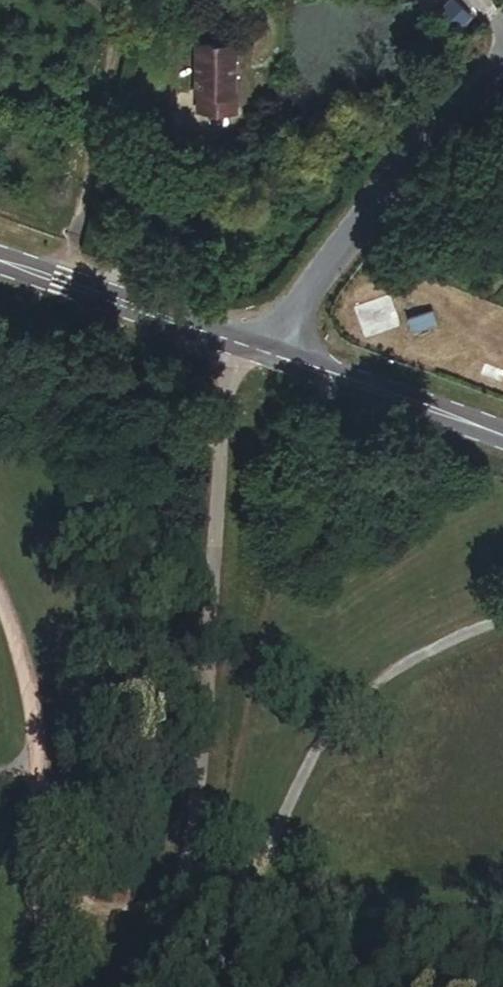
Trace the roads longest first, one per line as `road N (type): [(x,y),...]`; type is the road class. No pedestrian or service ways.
road 1 (unclassified): [(277,356),(407,162),(462,104),(502,83)]
road 2 (tertiary): [(0,266),(277,356)]
road 3 (tertiary): [(277,356),(502,437)]

